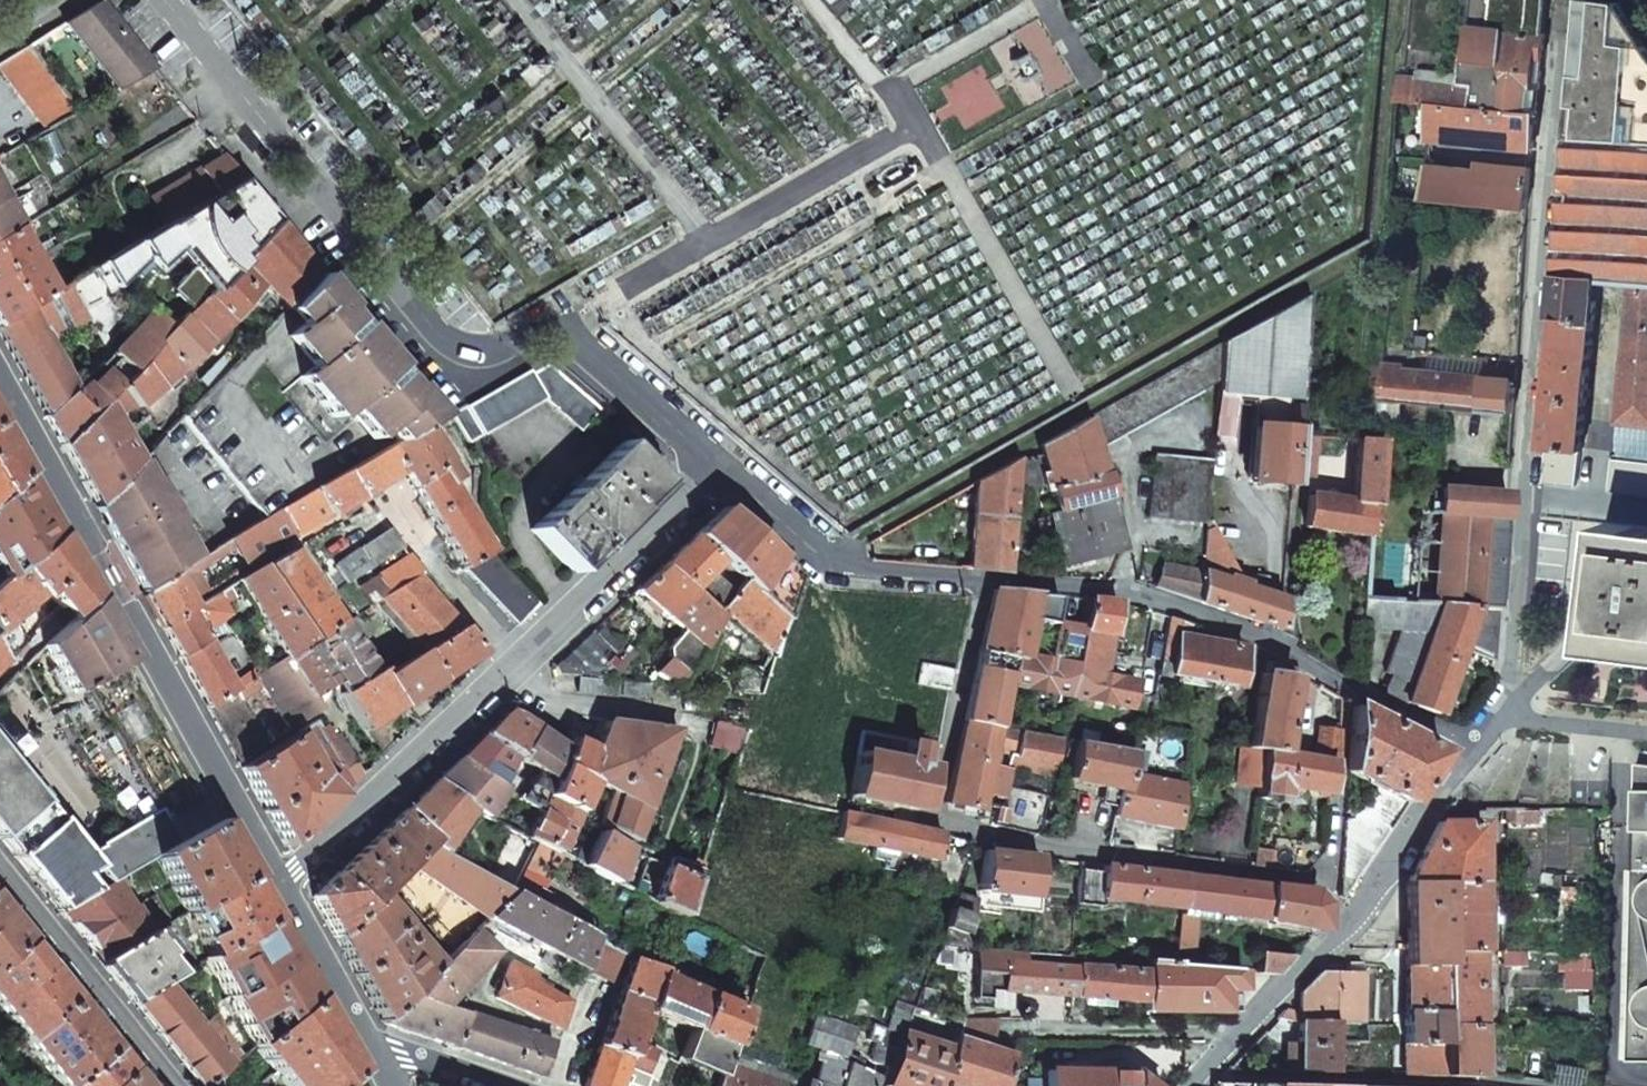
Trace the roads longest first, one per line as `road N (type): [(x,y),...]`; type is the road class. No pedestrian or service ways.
road 1 (residential): [(175,0),(471,355),(547,321),(720,467)]
road 2 (residential): [(1472,749),(1506,697),(1561,29)]
road 3 (residential): [(984,582),(934,817),(986,840),(1322,882)]
road 4 (residential): [(284,886),(720,467)]
road 5 (residential): [(284,886),(0,374)]
road 6 (residential): [(984,582),(1130,592),(1264,638),(1348,690)]
road 7 (residential): [(720,467),(819,550),(867,577),(984,582)]
road 8 (residential): [(175,1085),(0,869)]
road 9 (residential): [(1191,1085),(1347,923)]
road 10 (residential): [(1347,923),(1472,749)]
road 11 (residential): [(1348,690),(1333,850),(1322,882)]
road 12 (residential): [(374,1047),(284,886)]
road 13 (residential): [(1348,690),(1472,749)]
road 14 (residential): [(487,1085),(374,1047)]

